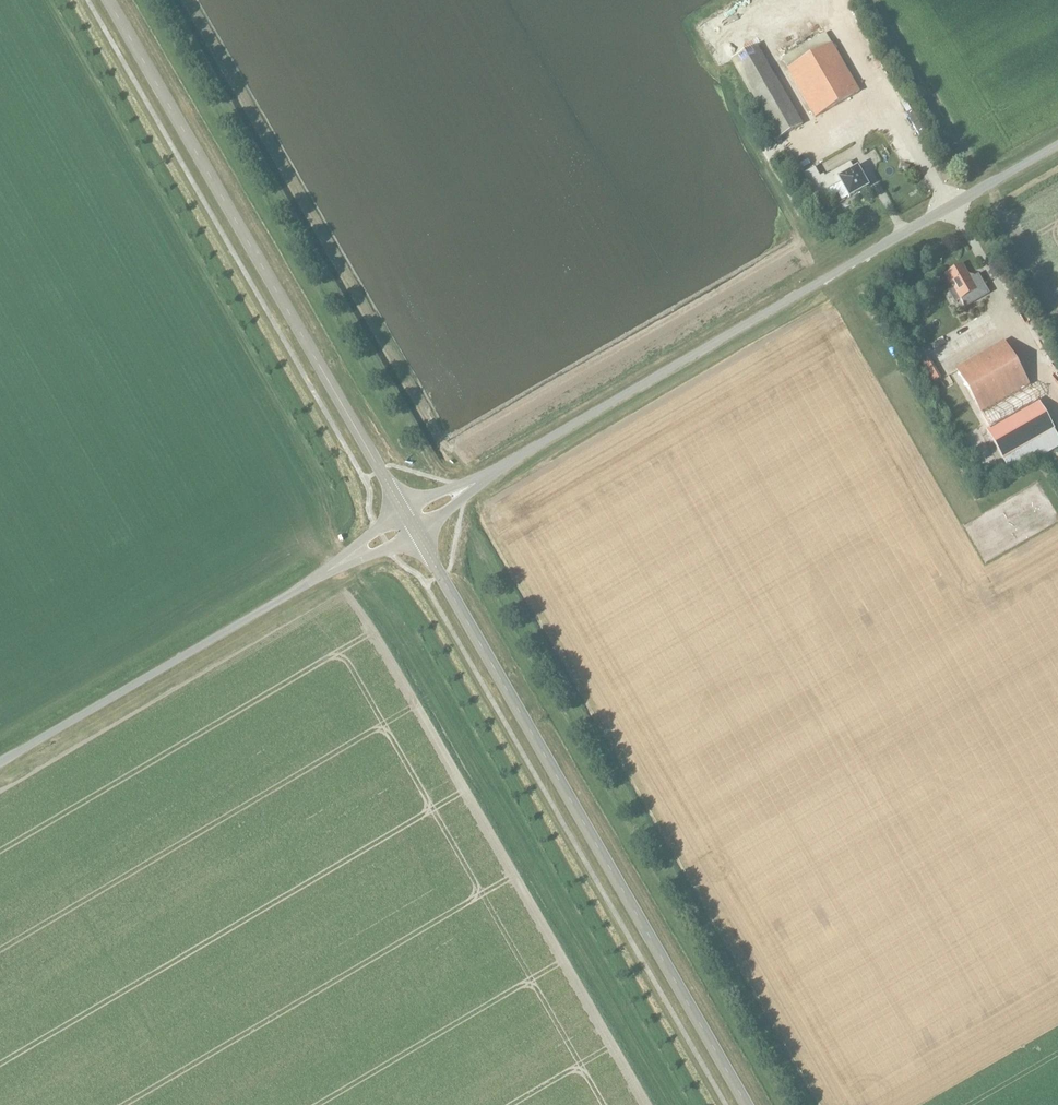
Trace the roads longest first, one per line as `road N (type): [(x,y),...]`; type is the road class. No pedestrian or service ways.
road 1 (unclassified): [(467,488),(1057,145)]
road 2 (tertiary): [(417,534),(746,1104)]
road 3 (tertiary): [(101,0),(404,513)]
road 4 (unclassified): [(0,762),(347,560)]

